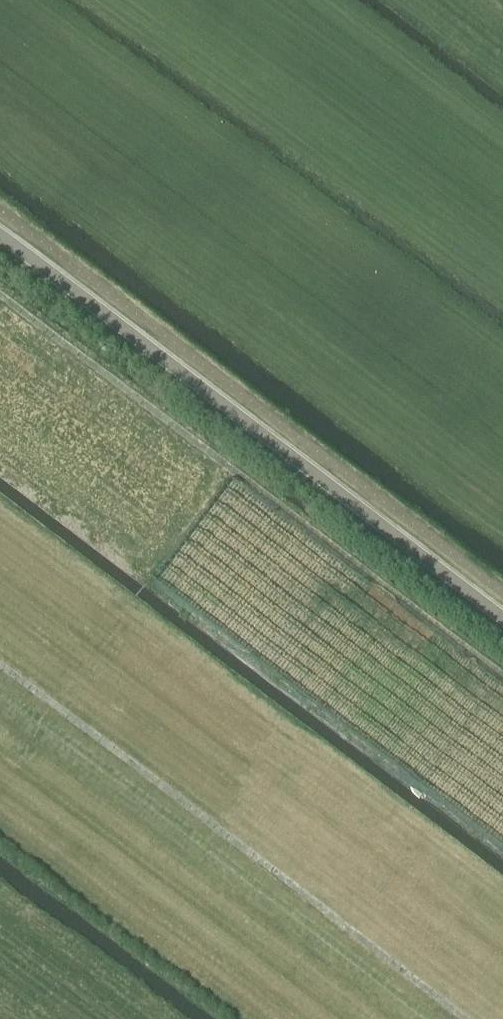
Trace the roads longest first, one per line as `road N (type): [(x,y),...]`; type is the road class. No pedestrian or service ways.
road 1 (track): [(502,679),(0,296)]
road 2 (tertiary): [(502,621),(0,240)]
road 3 (track): [(0,667),(462,1018)]

